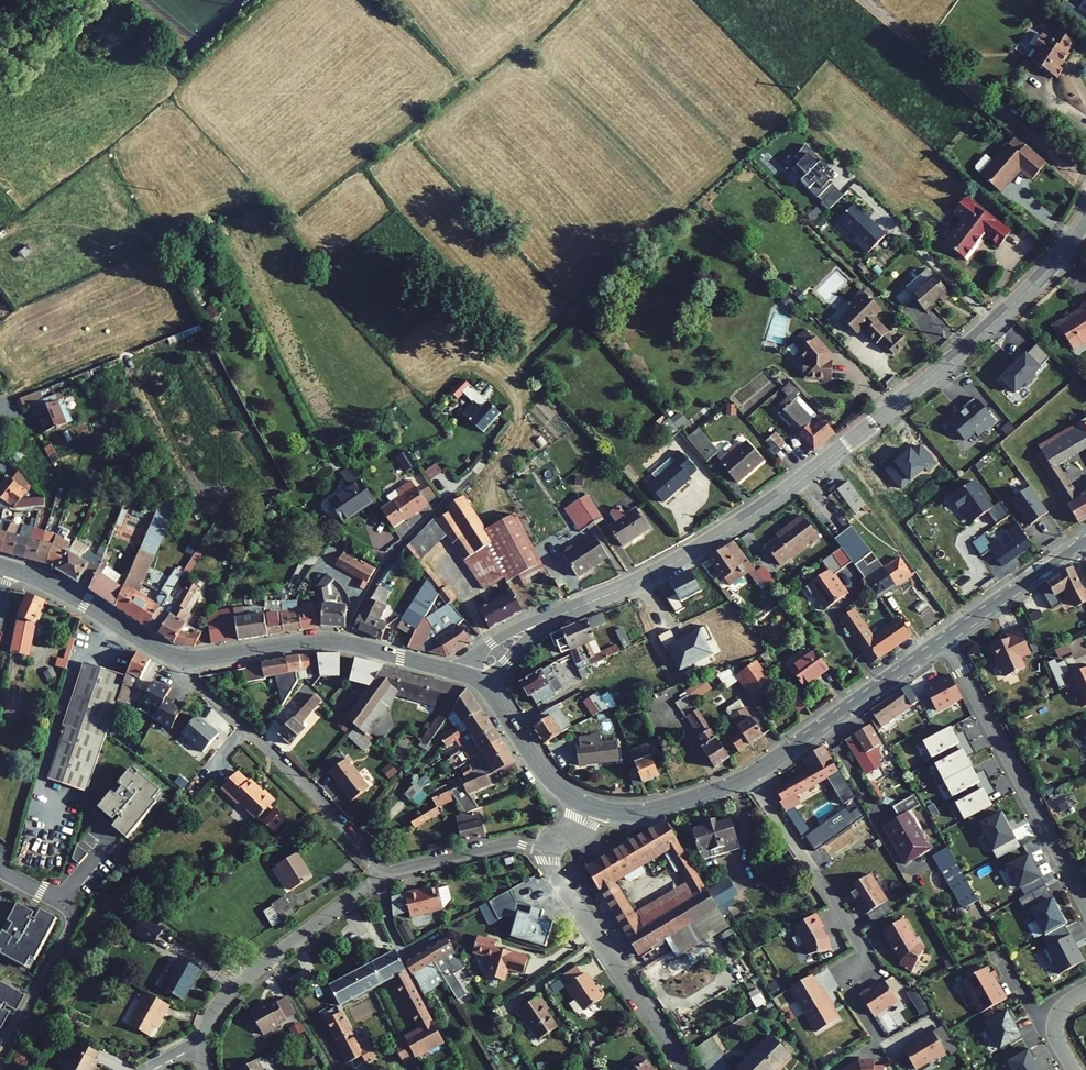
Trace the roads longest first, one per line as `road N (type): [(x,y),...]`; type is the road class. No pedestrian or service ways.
road 1 (tertiary): [(473,677),(529,628),(664,568),(800,480),(1000,315),(1085,217)]
road 2 (residential): [(748,776),(859,946),(847,984),(876,1035)]
road 3 (tertiary): [(473,677),(334,641),(177,657)]
road 4 (residential): [(177,657),(383,876)]
road 5 (residential): [(1085,903),(945,638)]
road 6 (residential): [(548,853),(557,878),(687,1069)]
road 7 (residential): [(0,866),(65,901),(75,918),(0,1062)]
road 8 (residential): [(202,1043),(227,991),(383,876)]
road 9 (tertiary): [(945,638),(748,776)]
road 10 (tertiary): [(177,657),(71,594),(9,567)]
road 11 (tertiary): [(588,805),(542,770),(473,677)]
road 12 (tertiary): [(1085,540),(945,638)]
road 13 (residential): [(383,876),(505,844),(548,853)]
road 14 (tertiary): [(748,776),(652,809),(588,805)]

